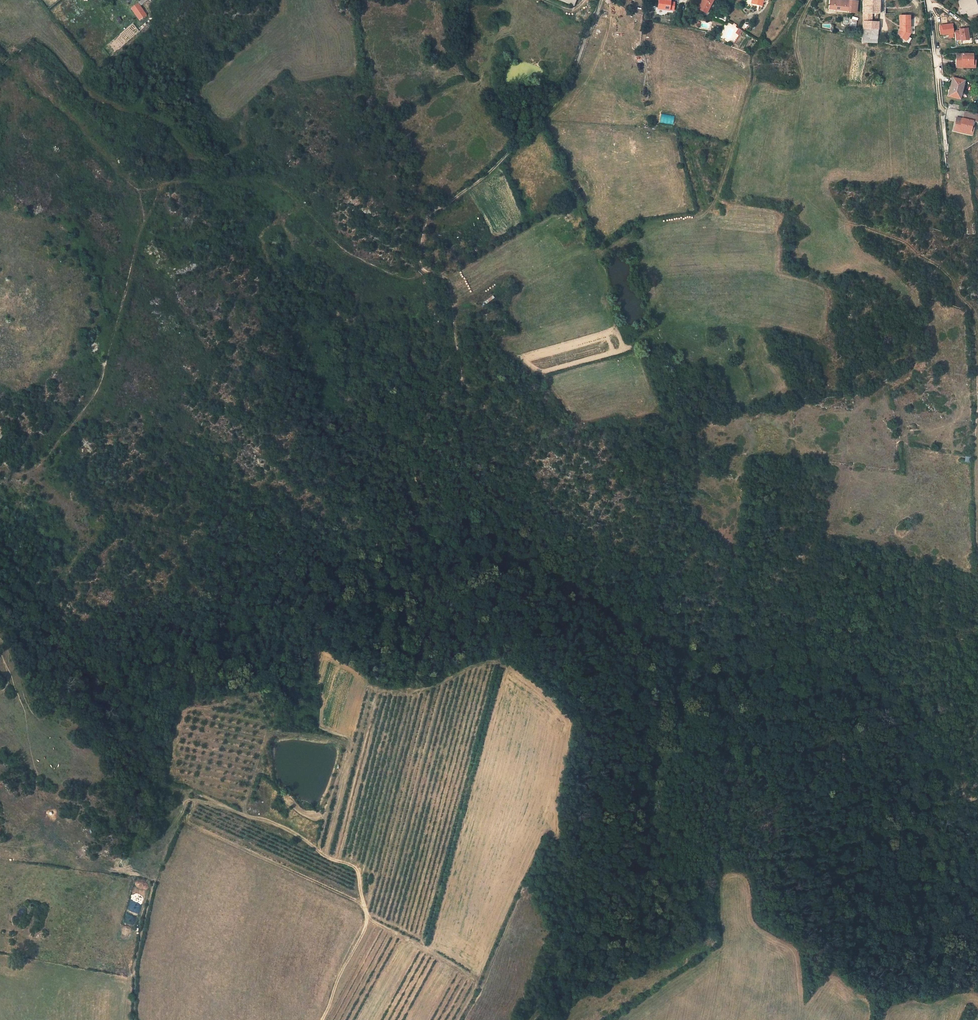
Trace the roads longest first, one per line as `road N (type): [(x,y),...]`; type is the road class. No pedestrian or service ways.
road 1 (track): [(602,0),(571,88),(490,173),(425,222),(419,261),(447,279),(463,382)]
road 2 (track): [(977,798),(965,797),(961,757),(913,701),(801,660),(755,665),(723,658)]

